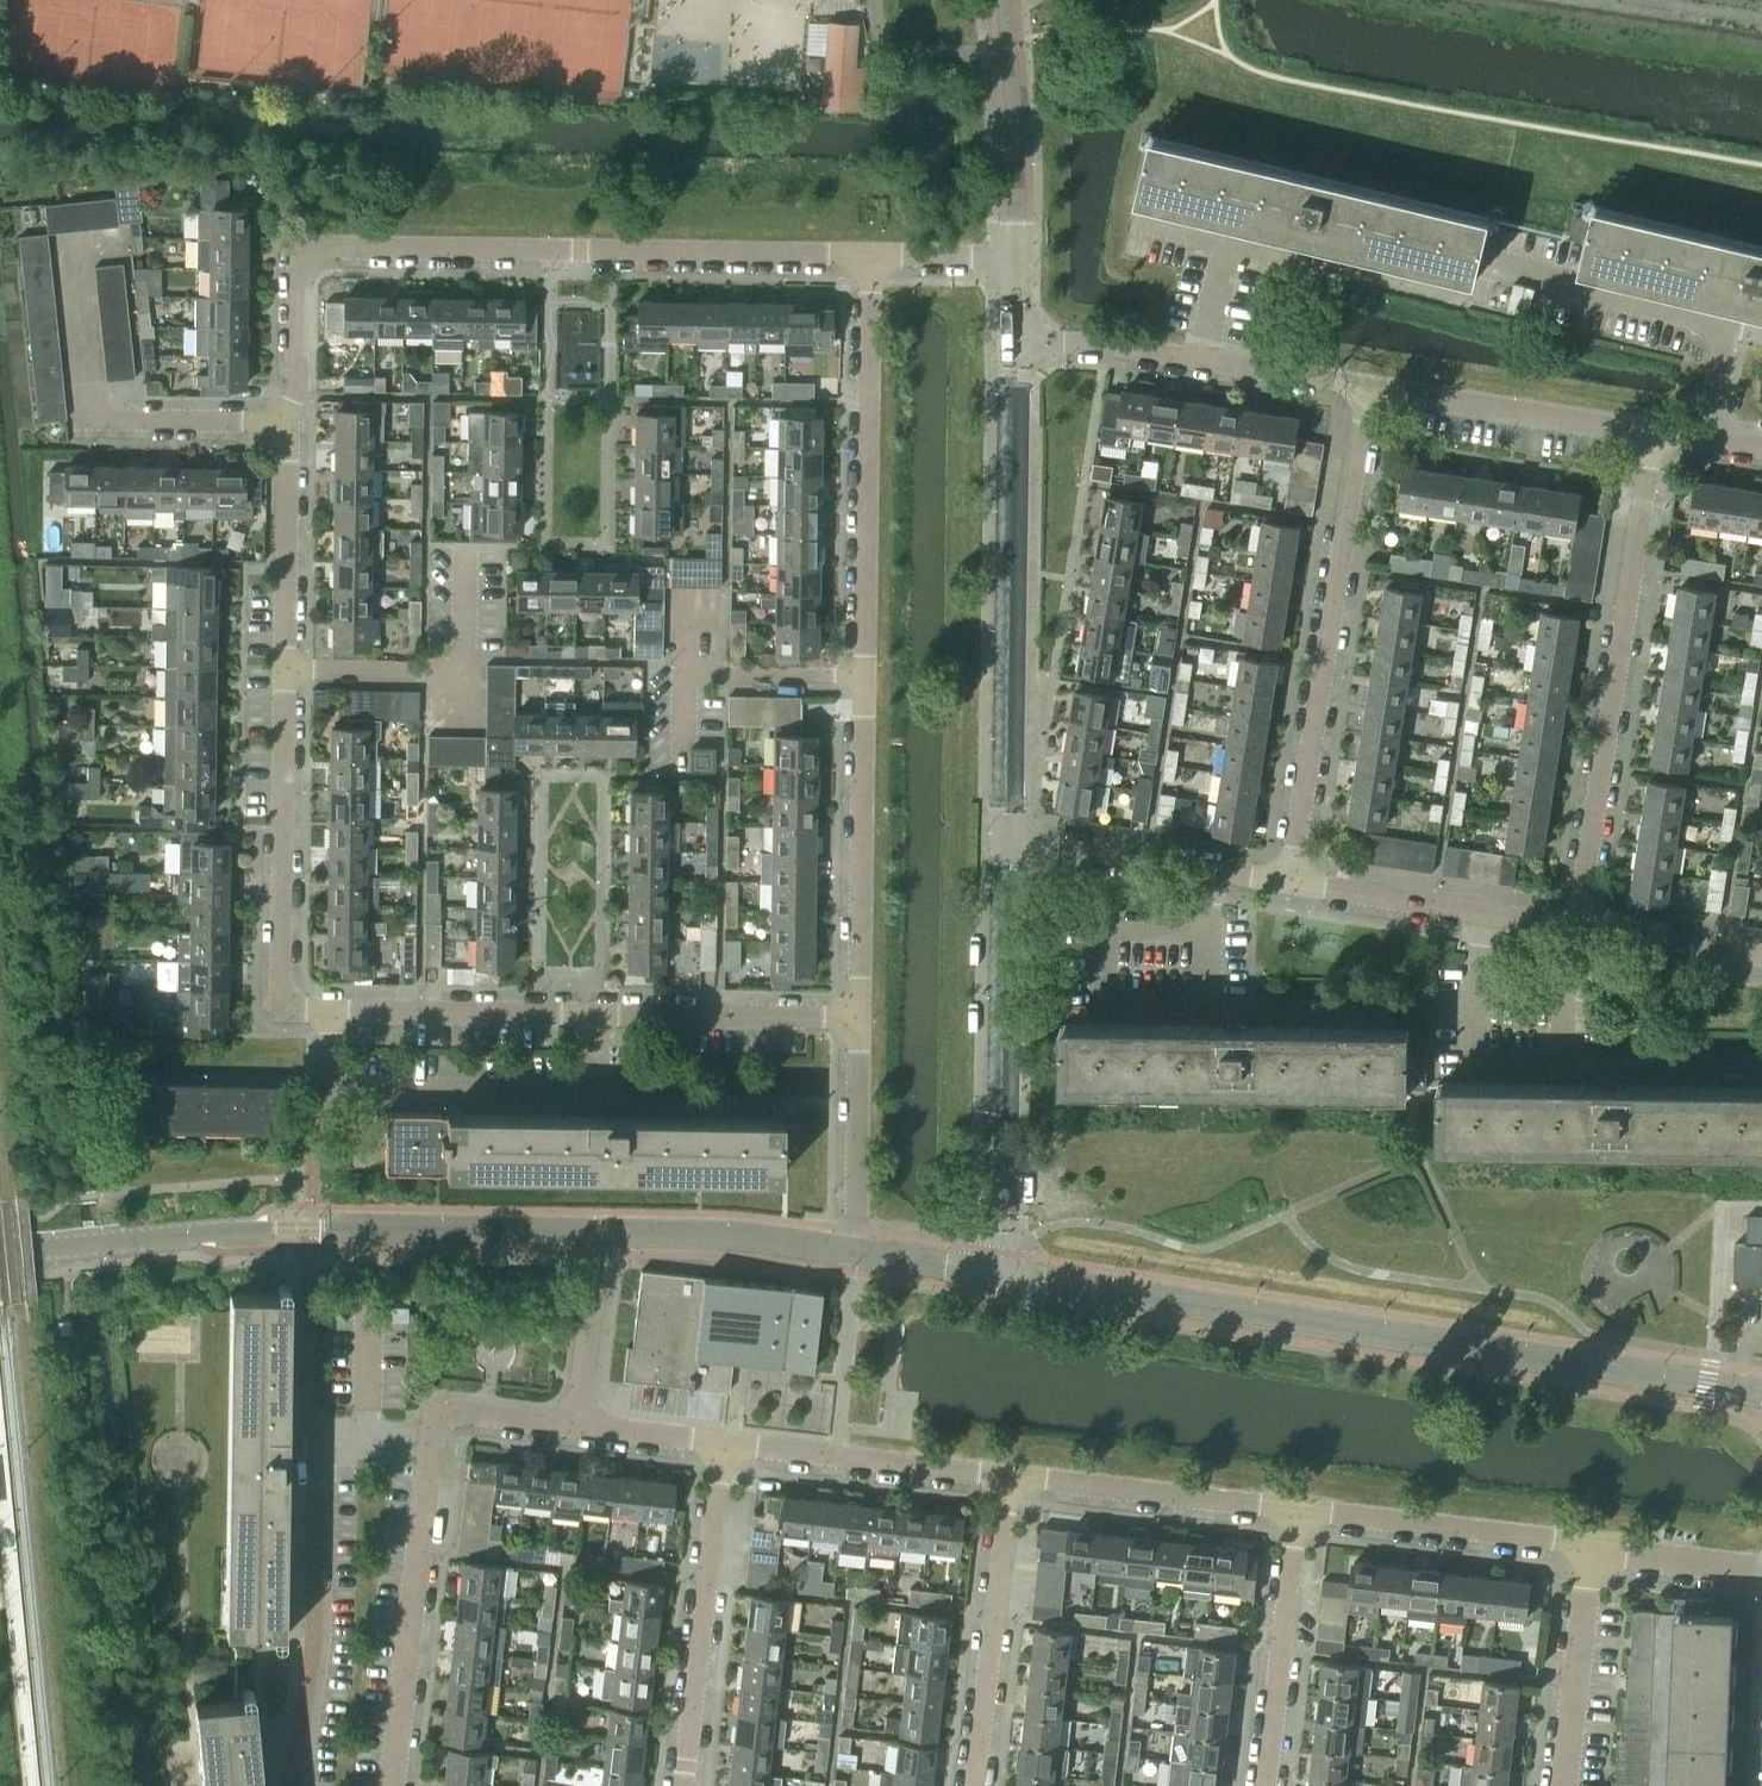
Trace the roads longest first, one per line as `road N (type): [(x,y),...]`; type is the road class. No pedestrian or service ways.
road 1 (tertiary): [(998,1274),(1761,1397)]
road 2 (residential): [(860,1018),(870,254)]
road 3 (residential): [(288,422),(299,379),(302,271),(320,247),(870,254)]
road 4 (residential): [(330,1012),(286,1003),(279,983),(288,422)]
road 5 (tertiary): [(0,1253),(270,1227),(604,1230)]
road 6 (residential): [(1576,927),(1654,429)]
road 7 (residential): [(1289,882),(1366,385)]
road 8 (residential): [(1007,836),(1014,342)]
road 9 (residential): [(998,1274),(1007,836)]
road 10 (residential): [(288,422),(97,414),(85,398),(71,269),(74,254),(120,243)]
road 11 (residential): [(330,1012),(334,1087),(560,1093),(577,1084),(584,1066),(584,1015)]
road 12 (residential): [(392,1785),(429,1449),(442,1413)]
road 13 (residential): [(1493,266),(1731,325),(1702,437)]
road 14 (residential): [(291,1785),(312,1640),(314,1437)]
road 15 (residential): [(682,1785),(722,1443)]
road 16 (residential): [(972,1785),(1007,1477)]
road 17 (residential): [(1593,1545),(1296,1512)]
road 18 (residential): [(1654,429),(1366,385)]
road 19 (residential): [(1296,1512),(1007,1477)]
road 20 (residential): [(1576,927),(1289,882)]
road 21 (residential): [(1007,1477),(722,1443)]
road 22 (residential): [(1289,882),(1007,836)]
road 23 (residential): [(584,1015),(860,1018)]
road 24 (residential): [(1265,1785),(1296,1512)]
road 25 (unclassified): [(1015,257),(1017,167),(1003,0)]
road 26 (residential): [(330,1012),(584,1015)]
road 27 (tertiary): [(604,1230),(736,1235),(854,1252)]
road 28 (residential): [(1563,1785),(1593,1545)]
road 29 (residential): [(854,1252),(860,1018)]
road 30 (residential): [(577,1425),(604,1230)]
road 31 (residential): [(1202,361),(1014,342)]
road 32 (residential): [(1761,956),(1576,927)]
road 33 (residential): [(1761,1569),(1593,1545)]
road 34 (residential): [(1366,385),(1202,361)]
road 35 (residential): [(722,1443),(577,1425)]
road 36 (tertiary): [(854,1252),(998,1274)]
road 37 (residential): [(870,254),(1015,257)]
road 38 (residential): [(577,1425),(442,1413)]
road 39 (residential): [(1202,361),(1230,239)]

